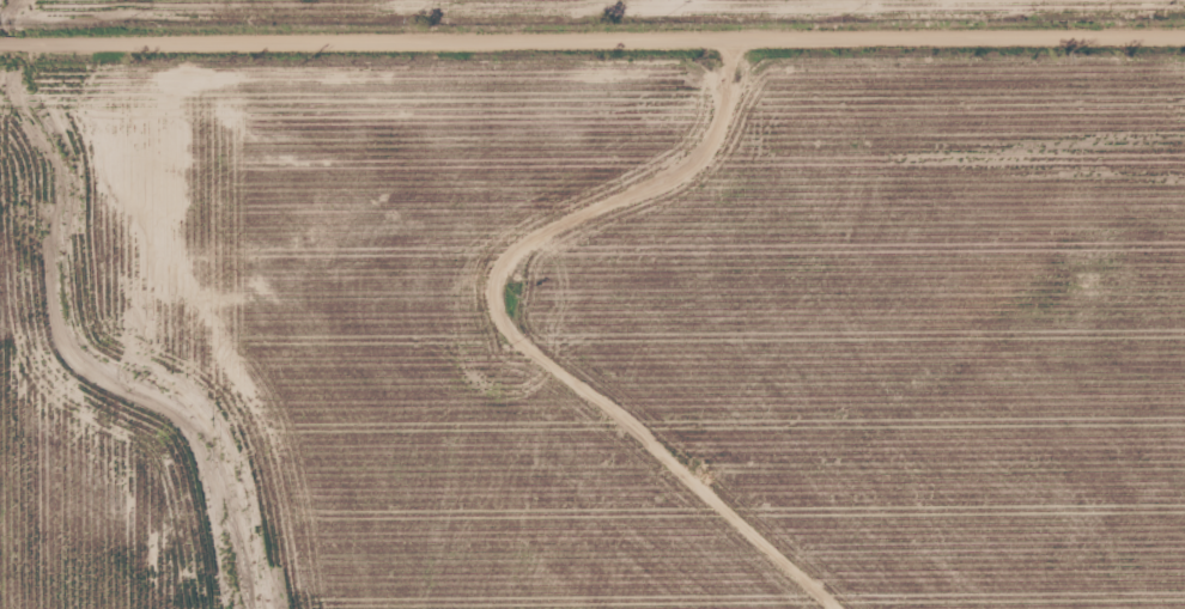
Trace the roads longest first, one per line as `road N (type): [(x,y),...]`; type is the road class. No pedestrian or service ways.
road 1 (residential): [(1184,26),(0,26)]
road 2 (residential): [(870,608),(516,280),(534,249),(668,170),(710,115),(710,24)]

